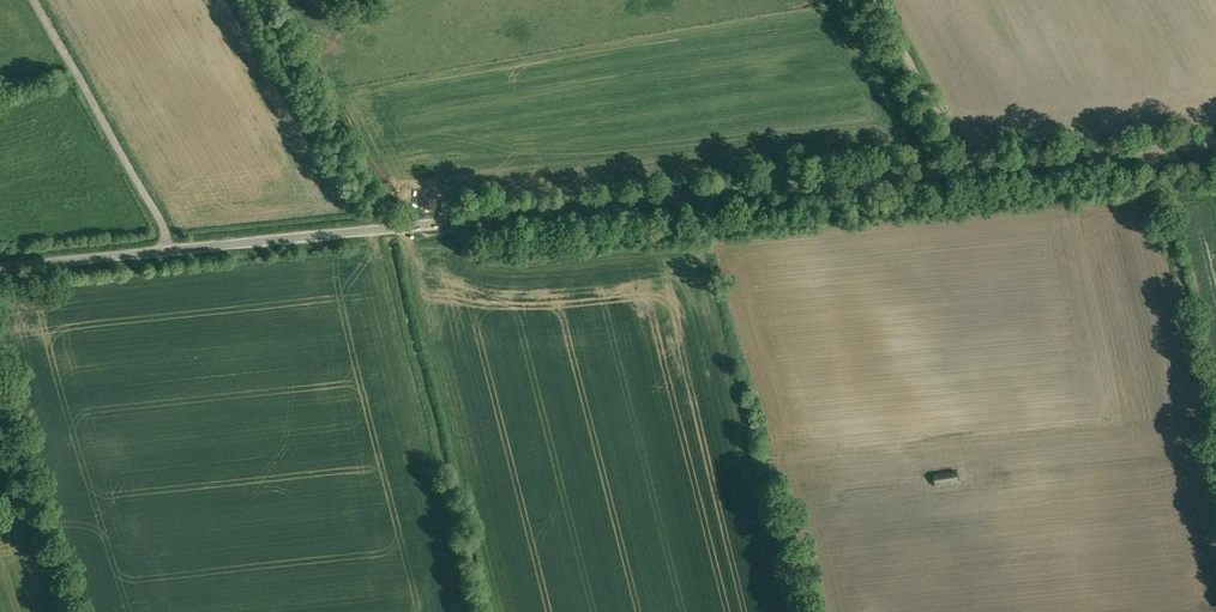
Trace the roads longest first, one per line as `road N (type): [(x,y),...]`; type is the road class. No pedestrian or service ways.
road 1 (tertiary): [(1215,142),(0,267)]
road 2 (track): [(170,249),(38,0)]
road 3 (track): [(1154,148),(1215,394)]
road 4 (residential): [(74,611),(0,370)]
road 5 (track): [(983,167),(894,0)]

